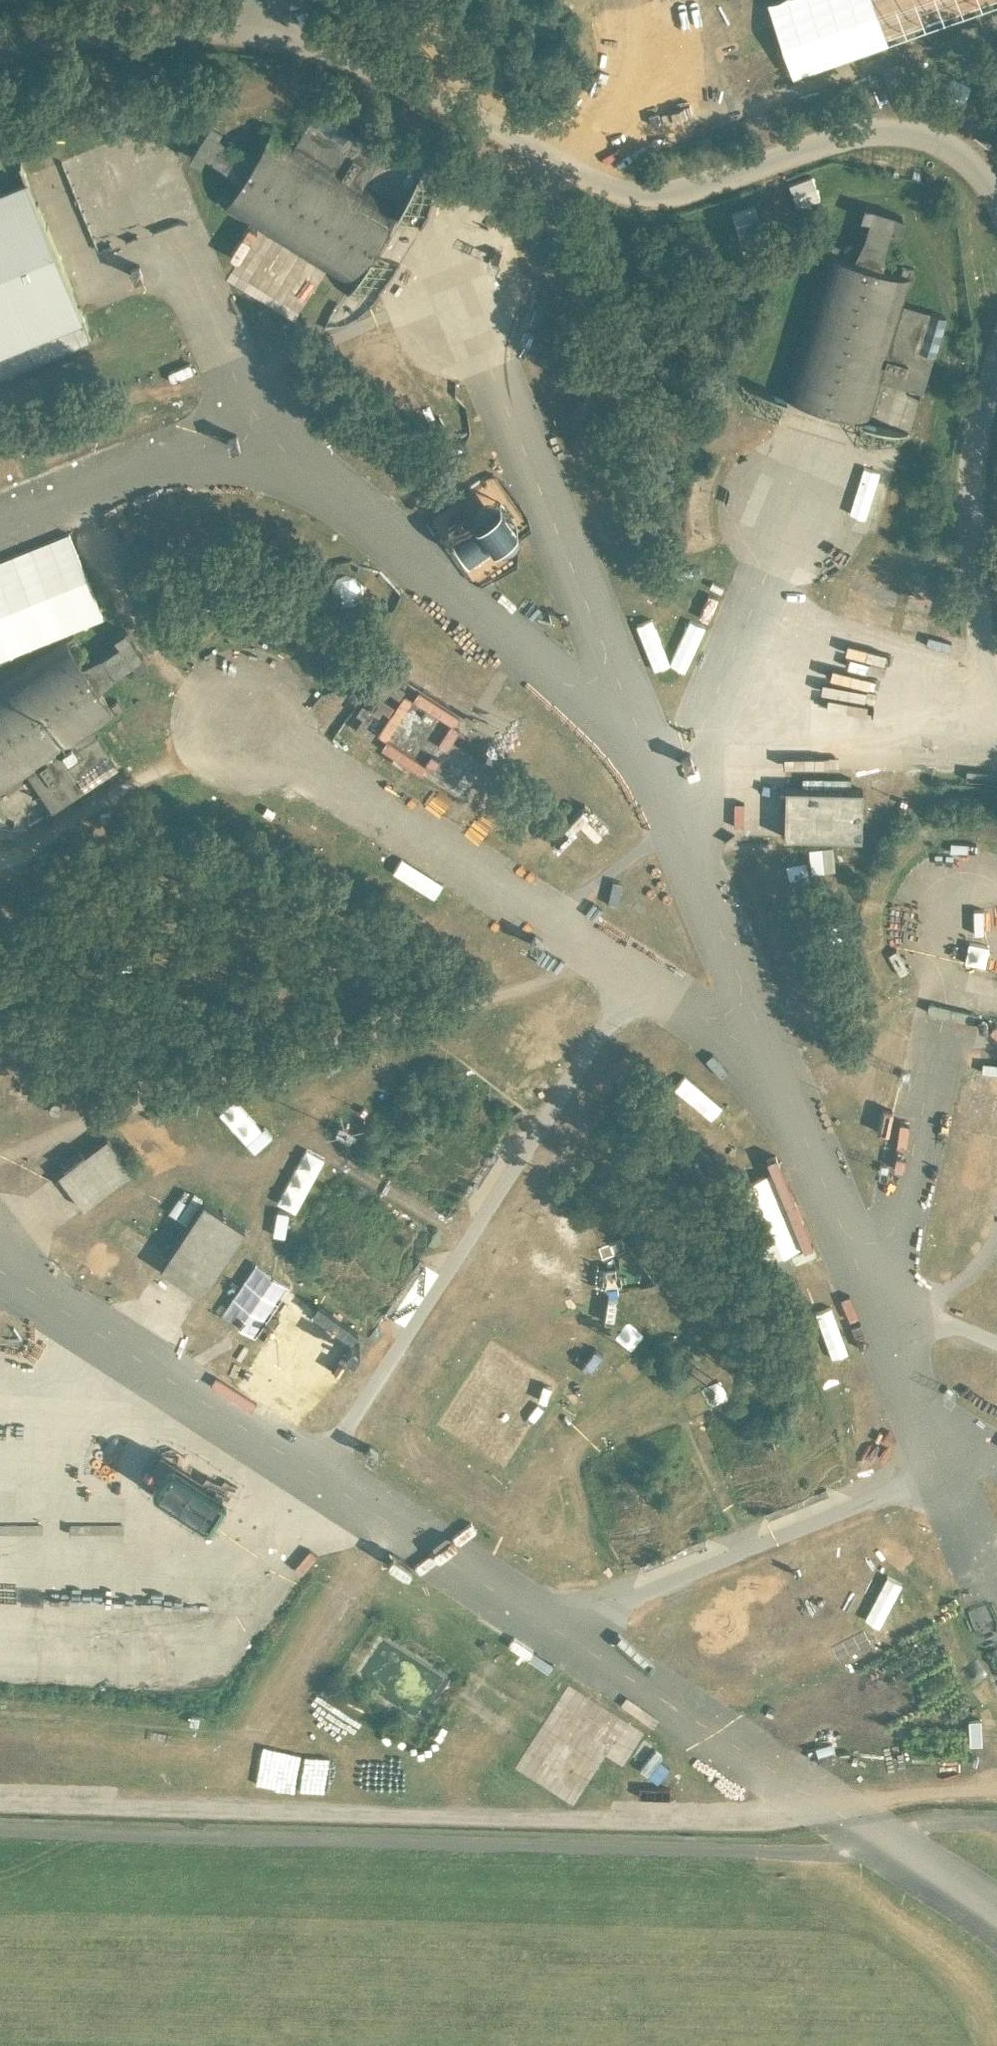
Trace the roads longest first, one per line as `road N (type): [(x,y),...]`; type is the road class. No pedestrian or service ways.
road 1 (unclassified): [(278,31),(483,103),(636,180),(686,182),(839,132),(896,129),(945,143),(996,191)]
road 2 (unclassified): [(996,387),(978,520),(984,625),(996,670)]
road 3 (unclassified): [(0,37),(132,20),(278,31)]

